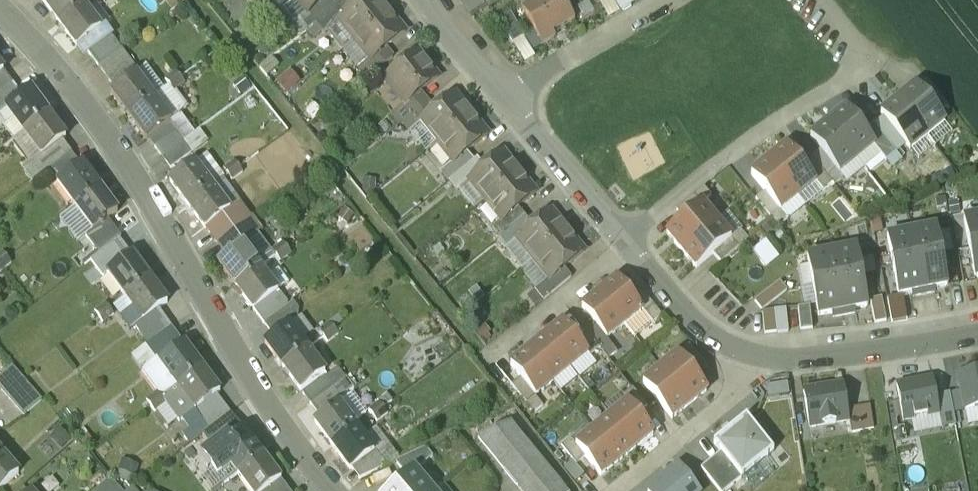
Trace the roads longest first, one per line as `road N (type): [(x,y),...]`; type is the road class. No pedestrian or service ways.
road 1 (residential): [(0,8),(103,126),(260,400),(328,490)]
road 2 (residential): [(858,61),(853,74),(712,167),(625,239)]
road 3 (residential): [(751,357),(782,364),(977,335)]
road 4 (residential): [(618,490),(733,398),(751,357)]
road 5 (residential): [(668,0),(503,98)]
road 6 (residential): [(503,98),(625,239)]
road 7 (residential): [(482,357),(625,239)]
road 8 (residential): [(625,239),(692,315),(751,357)]
road 9 (residential): [(423,0),(503,98)]

